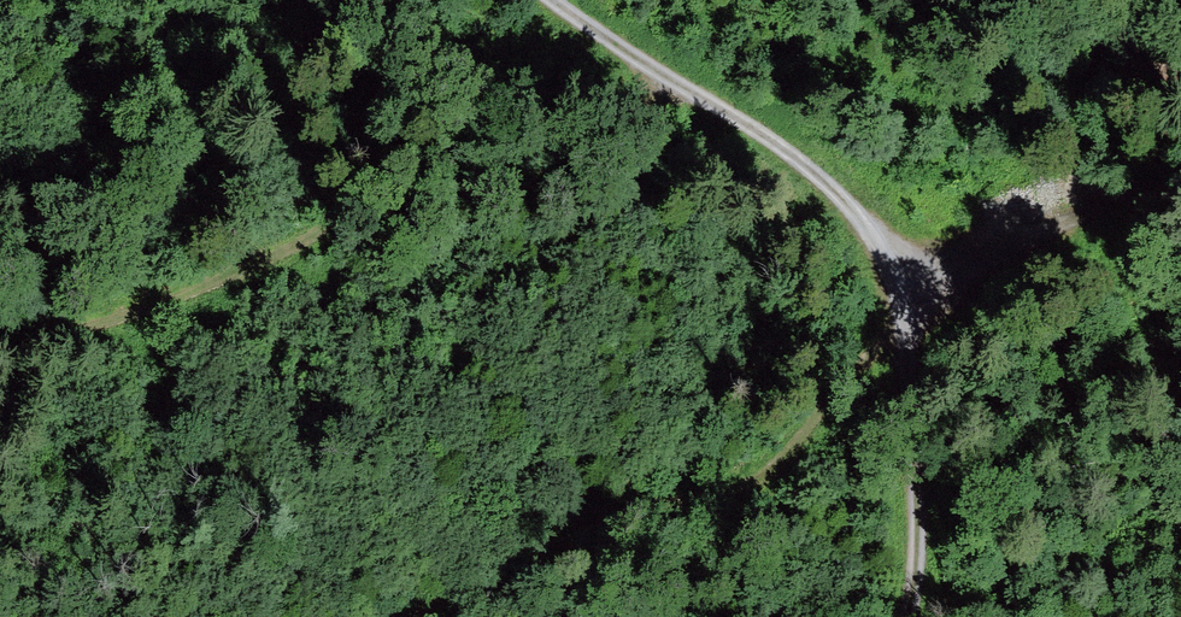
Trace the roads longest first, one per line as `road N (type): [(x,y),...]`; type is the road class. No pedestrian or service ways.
road 1 (track): [(395,616),(589,526),(741,503),(903,332),(939,277),(1094,203)]
road 2 (track): [(553,0),(765,134),(864,218),(884,248),(906,345),(917,463),(917,577),(907,616)]
road 3 (track): [(687,87),(611,92),(451,146),(264,255),(98,328),(0,350)]

